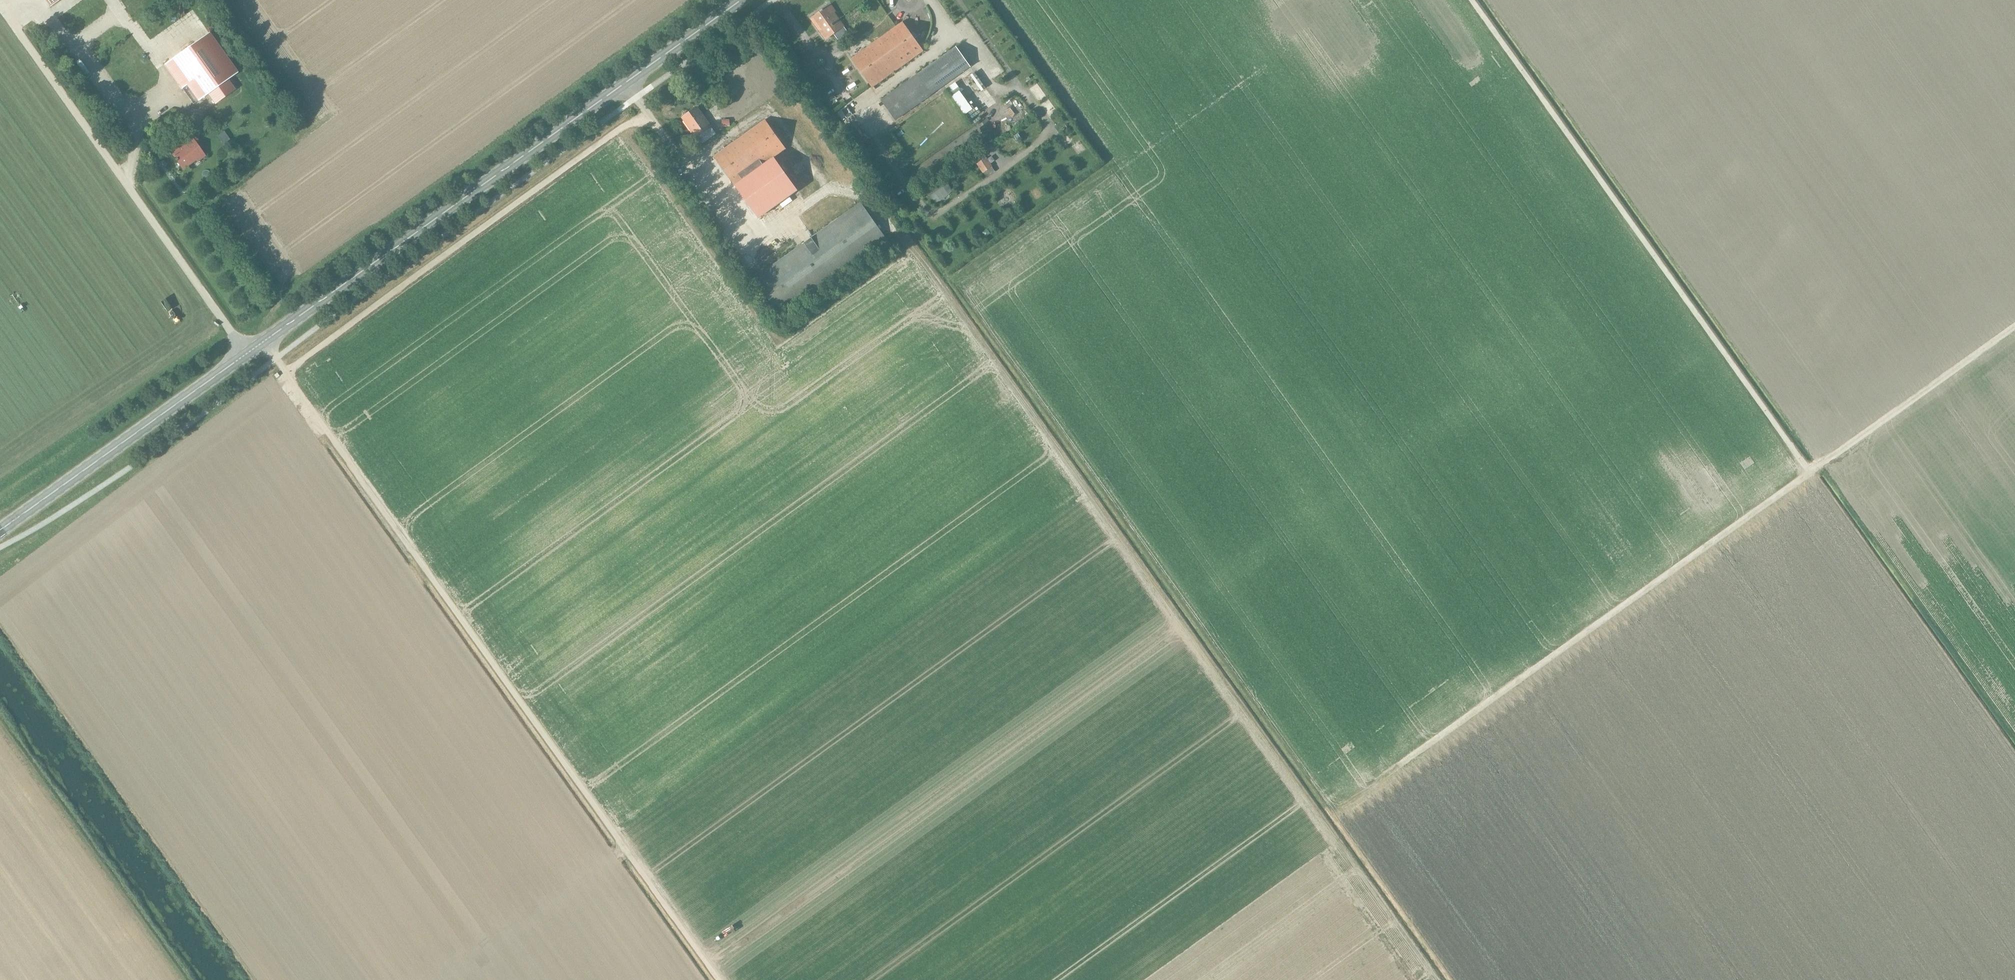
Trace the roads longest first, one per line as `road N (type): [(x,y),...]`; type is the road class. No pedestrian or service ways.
road 1 (secondary): [(0,531),(744,0)]

